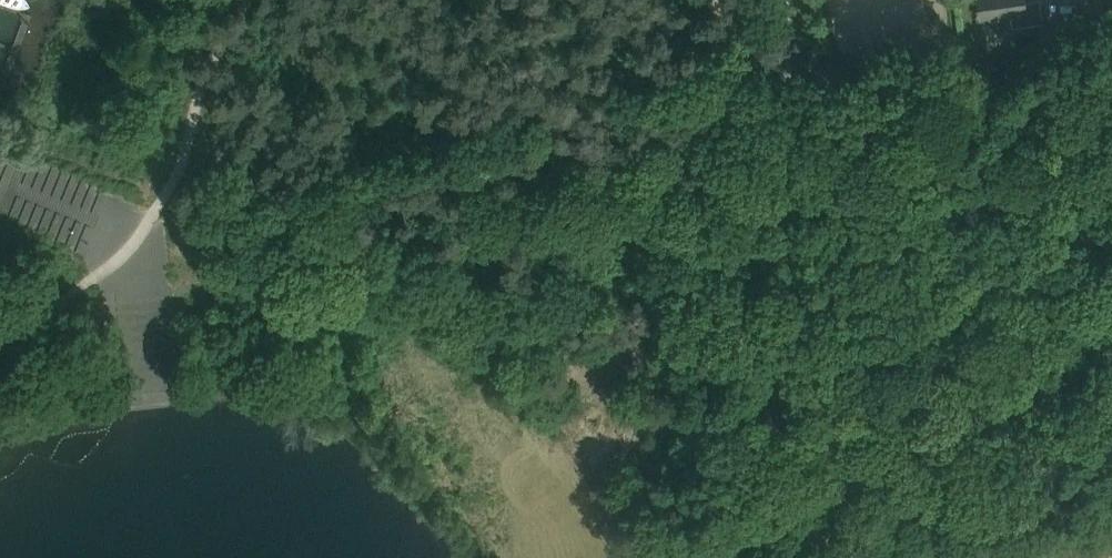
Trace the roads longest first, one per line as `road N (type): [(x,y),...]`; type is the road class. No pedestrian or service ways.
road 1 (unclassified): [(868,557),(785,218),(781,0)]

